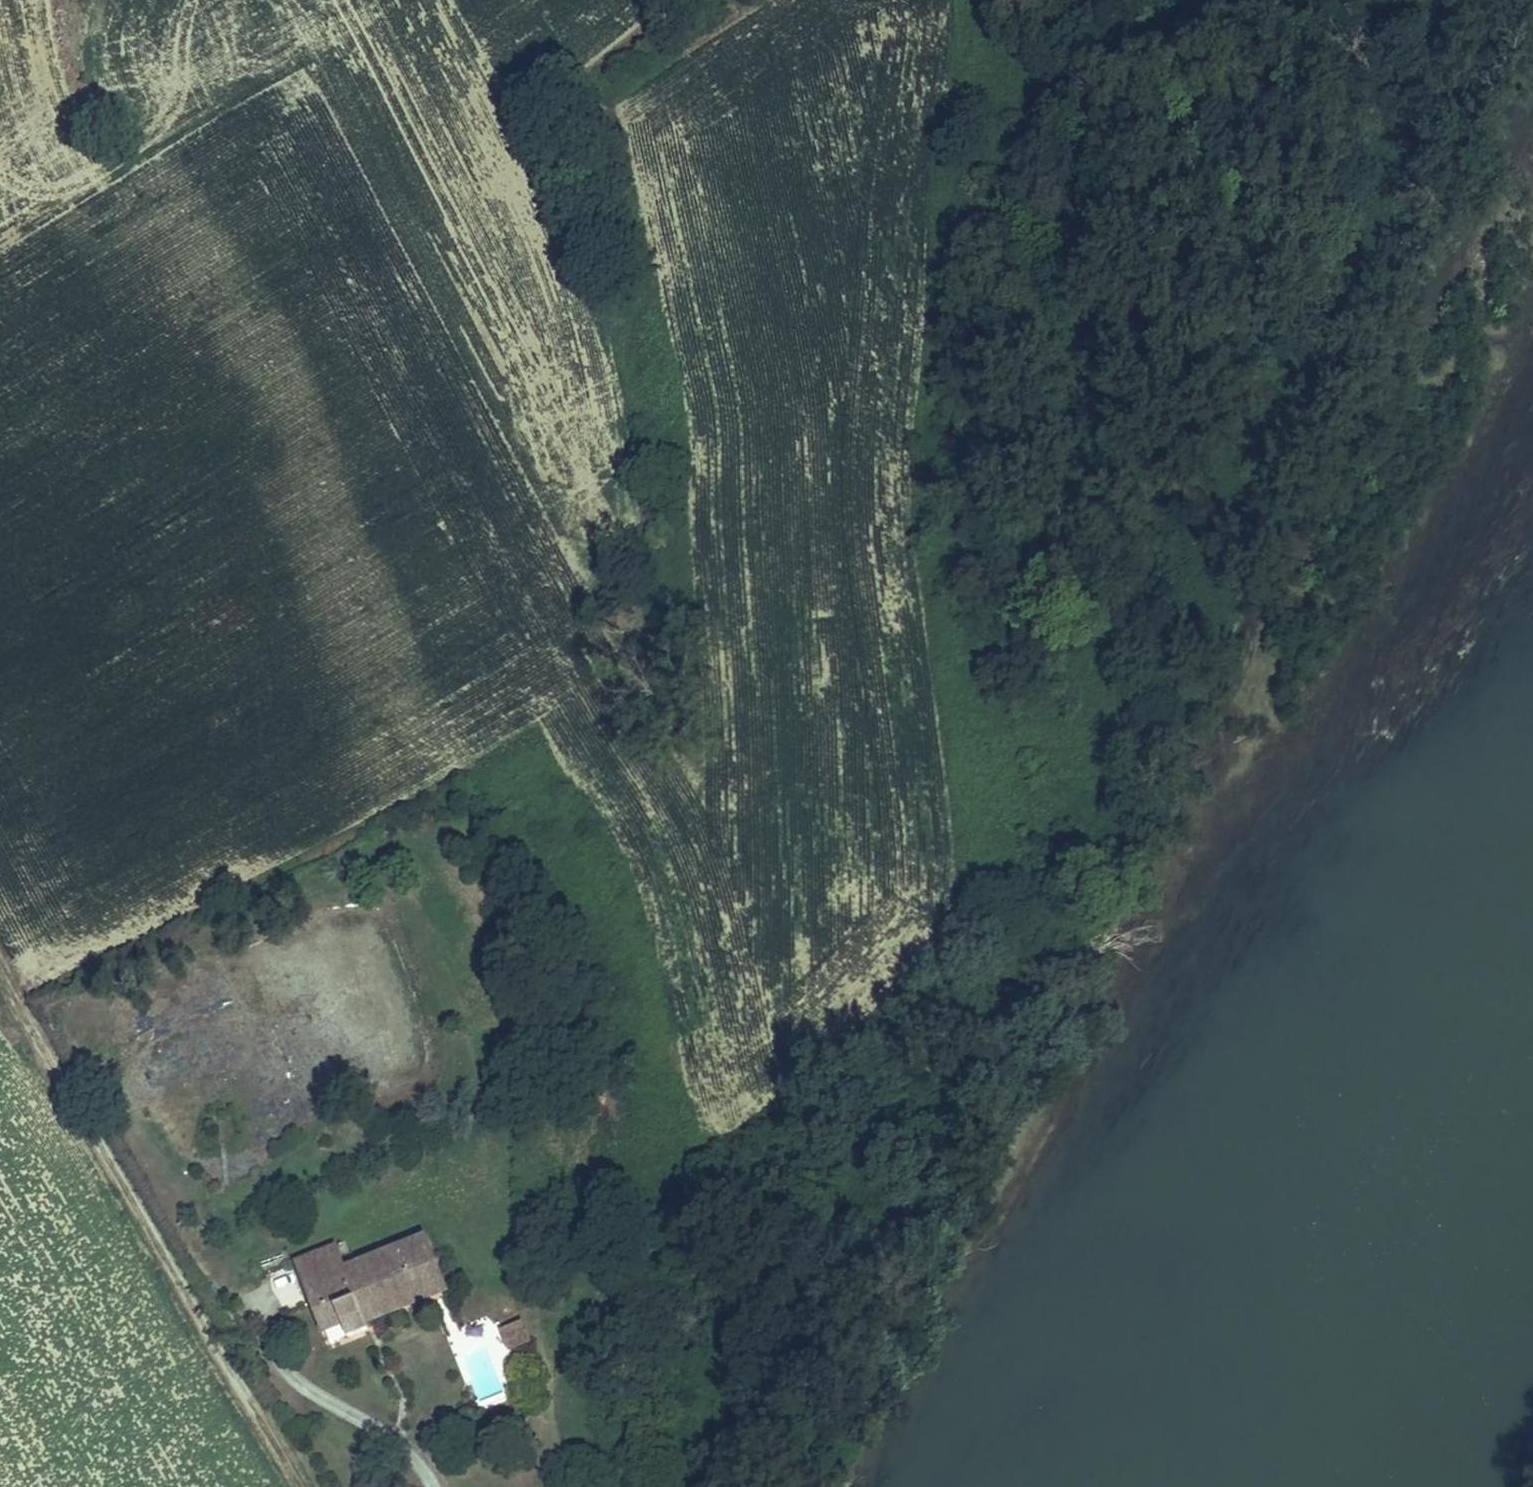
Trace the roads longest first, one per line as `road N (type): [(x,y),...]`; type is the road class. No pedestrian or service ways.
road 1 (track): [(303,1486),(0,966)]

